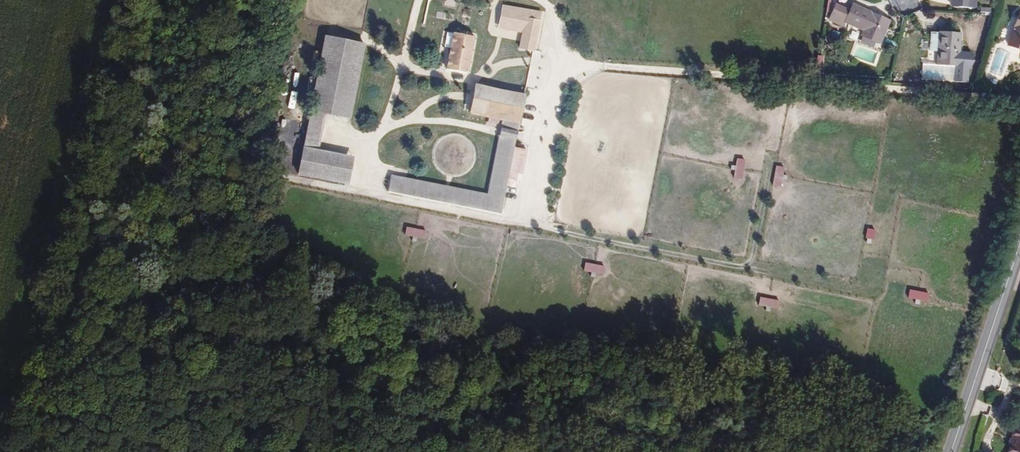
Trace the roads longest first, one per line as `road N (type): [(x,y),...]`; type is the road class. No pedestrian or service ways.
road 1 (unclassified): [(1019,94),(559,63),(551,16),(526,0)]
road 2 (secondary): [(1019,247),(952,451)]

